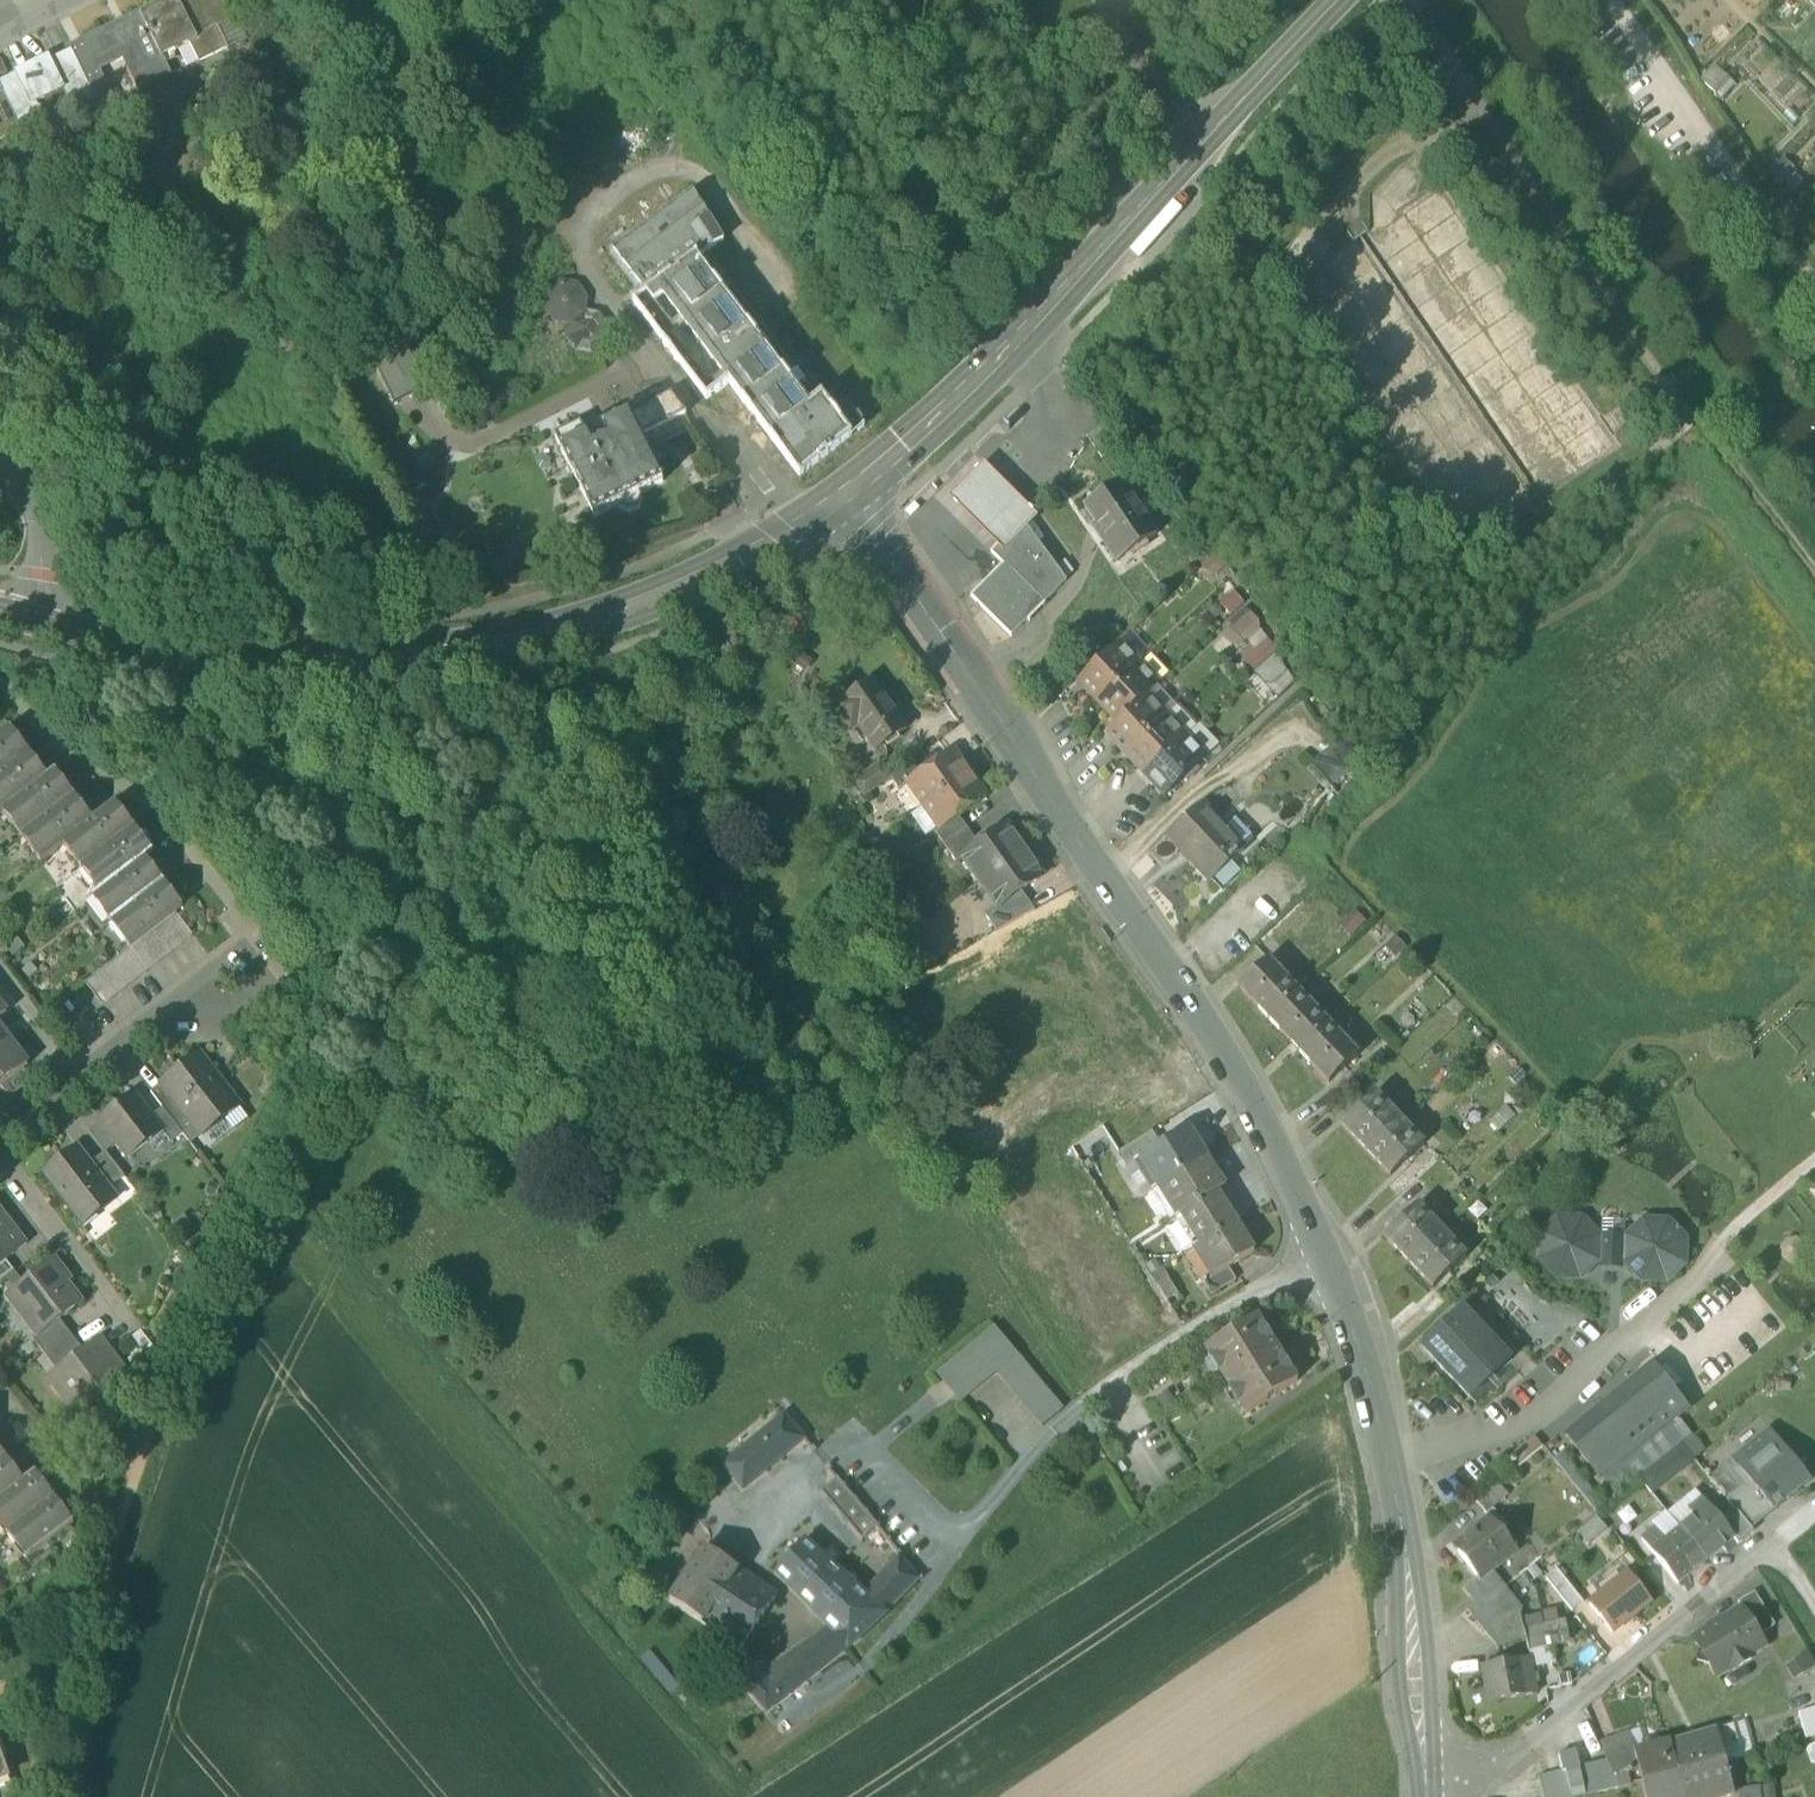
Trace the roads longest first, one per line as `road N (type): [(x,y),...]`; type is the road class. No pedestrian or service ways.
road 1 (tertiary): [(850,495),(1235,1069),(1321,1251),(1356,1333),(1405,1541),(1426,1796)]
road 2 (secondary): [(850,495),(701,577),(543,638),(488,648),(354,664),(171,653),(36,622)]
road 3 (secondary): [(1341,0),(1032,326),(850,495)]
road 4 (residential): [(1453,1796),(1774,1544)]
road 5 (track): [(1814,316),(1673,110)]
road 6 (residential): [(88,1086),(269,953)]
road 7 (residential): [(0,1153),(112,1298)]
road 8 (residential): [(36,622),(37,499),(0,456)]
road 9 (residential): [(0,972),(88,1086)]
road 10 (track): [(1814,1603),(1774,1544),(1814,1510)]

